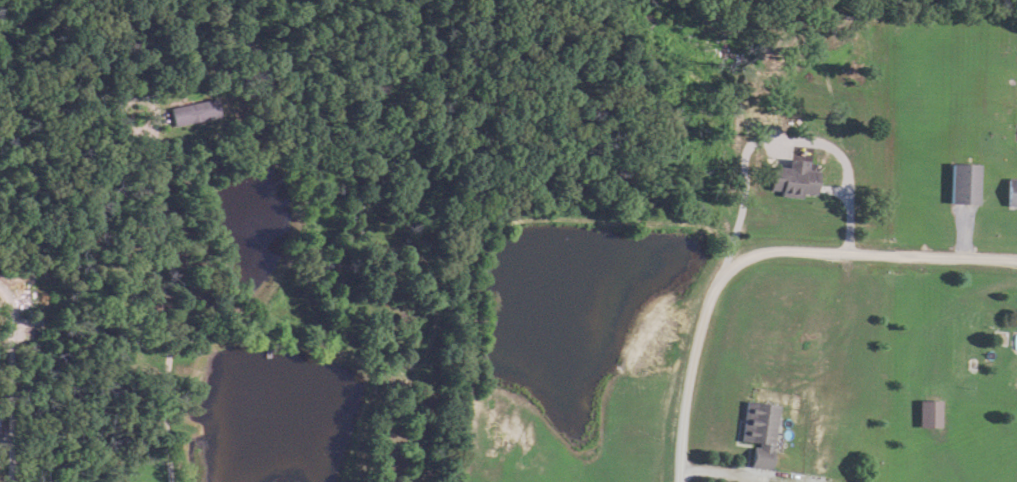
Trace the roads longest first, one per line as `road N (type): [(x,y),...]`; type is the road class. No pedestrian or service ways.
road 1 (residential): [(681,481),(687,406),(725,260),(1016,269)]

